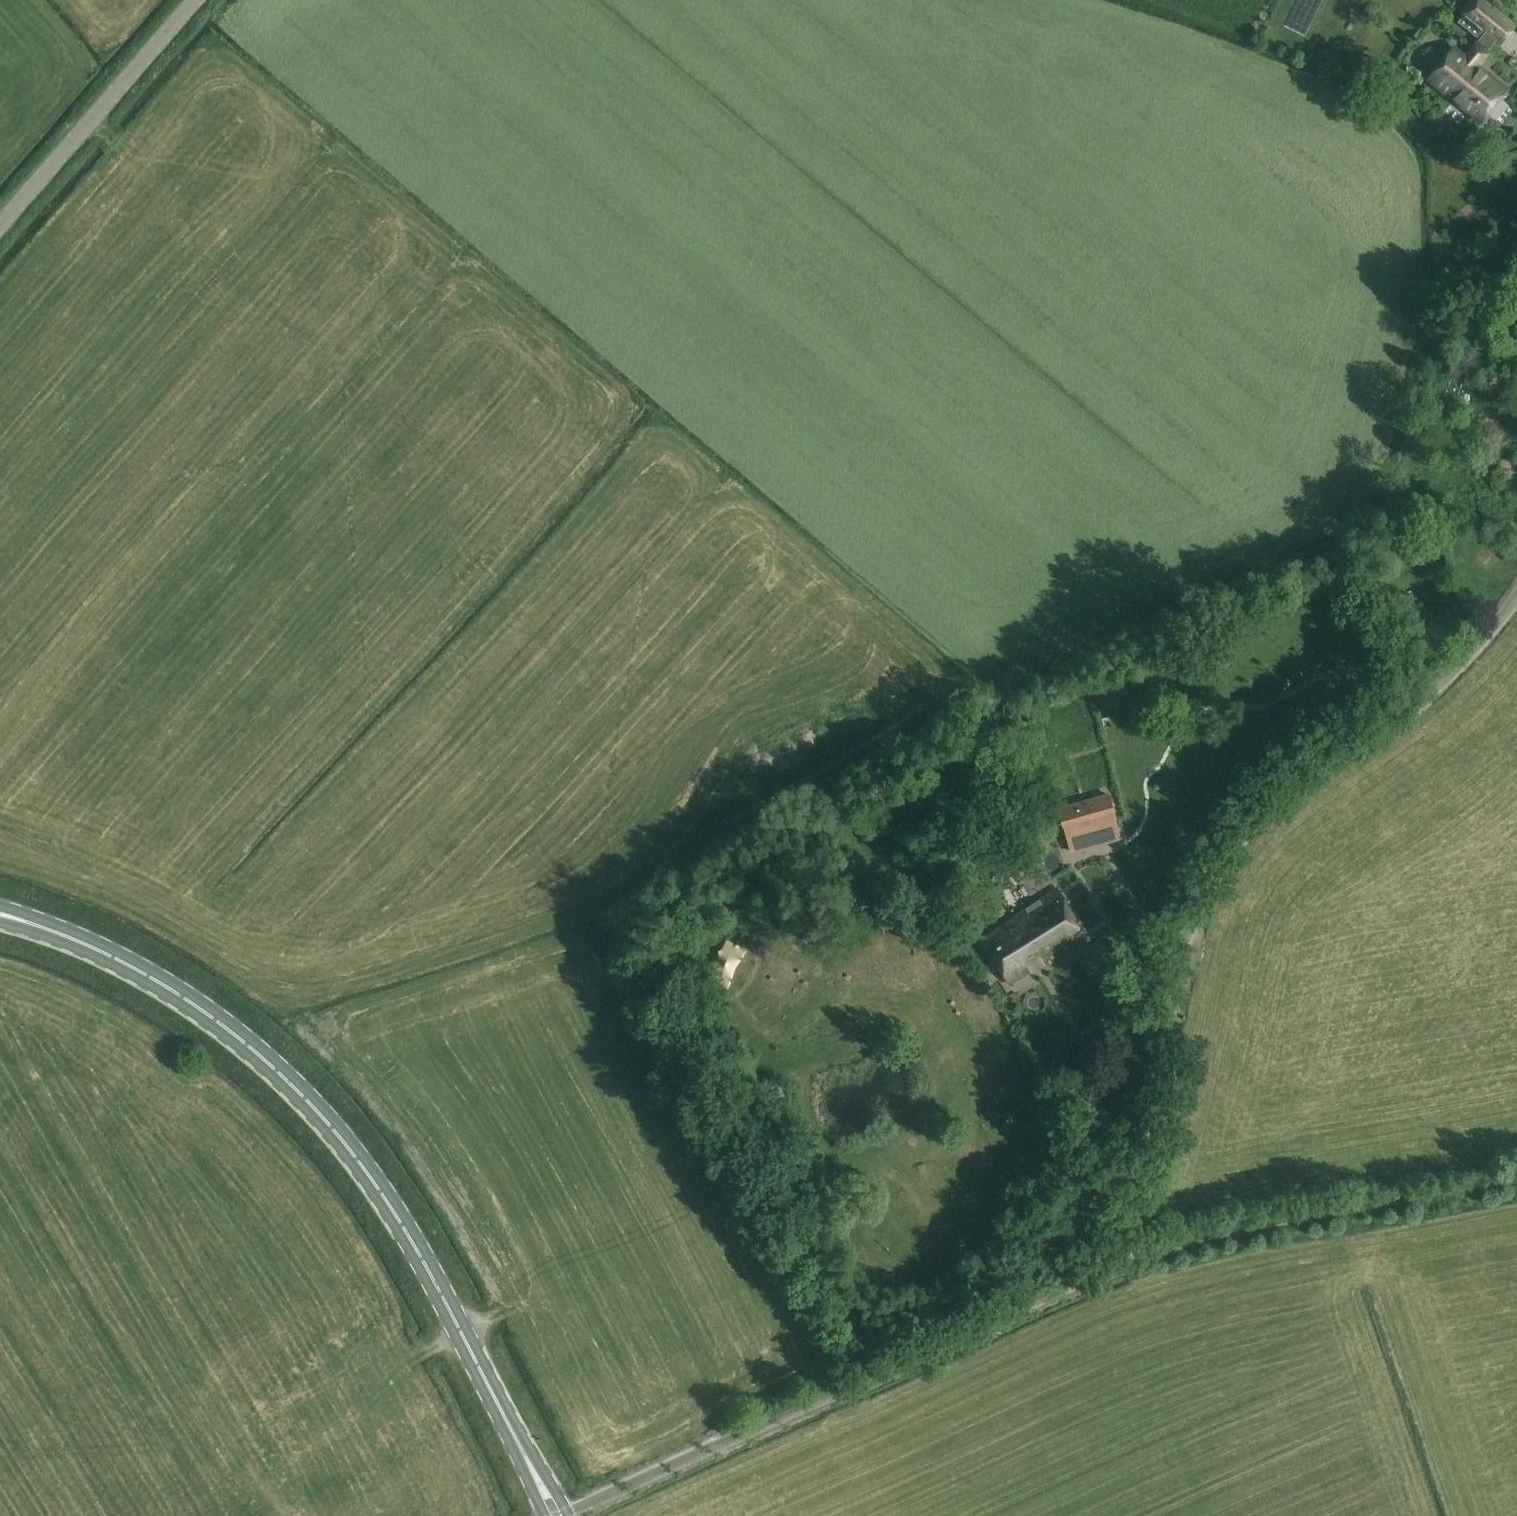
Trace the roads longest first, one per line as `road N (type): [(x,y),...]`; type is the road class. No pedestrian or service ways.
road 1 (unclassified): [(566,1512),(1073,1282),(1098,1263),(1124,1208),(1192,931),(1232,846),(1427,702),(1494,639),(1516,605)]
road 2 (secondary): [(495,1398),(370,1176),(296,1092),(241,1040),(112,956),(0,917)]
road 3 (unclassified): [(0,233),(202,0)]
road 4 (secondary): [(566,1512),(495,1398)]
road 5 (secondary): [(495,1398),(544,1515)]

